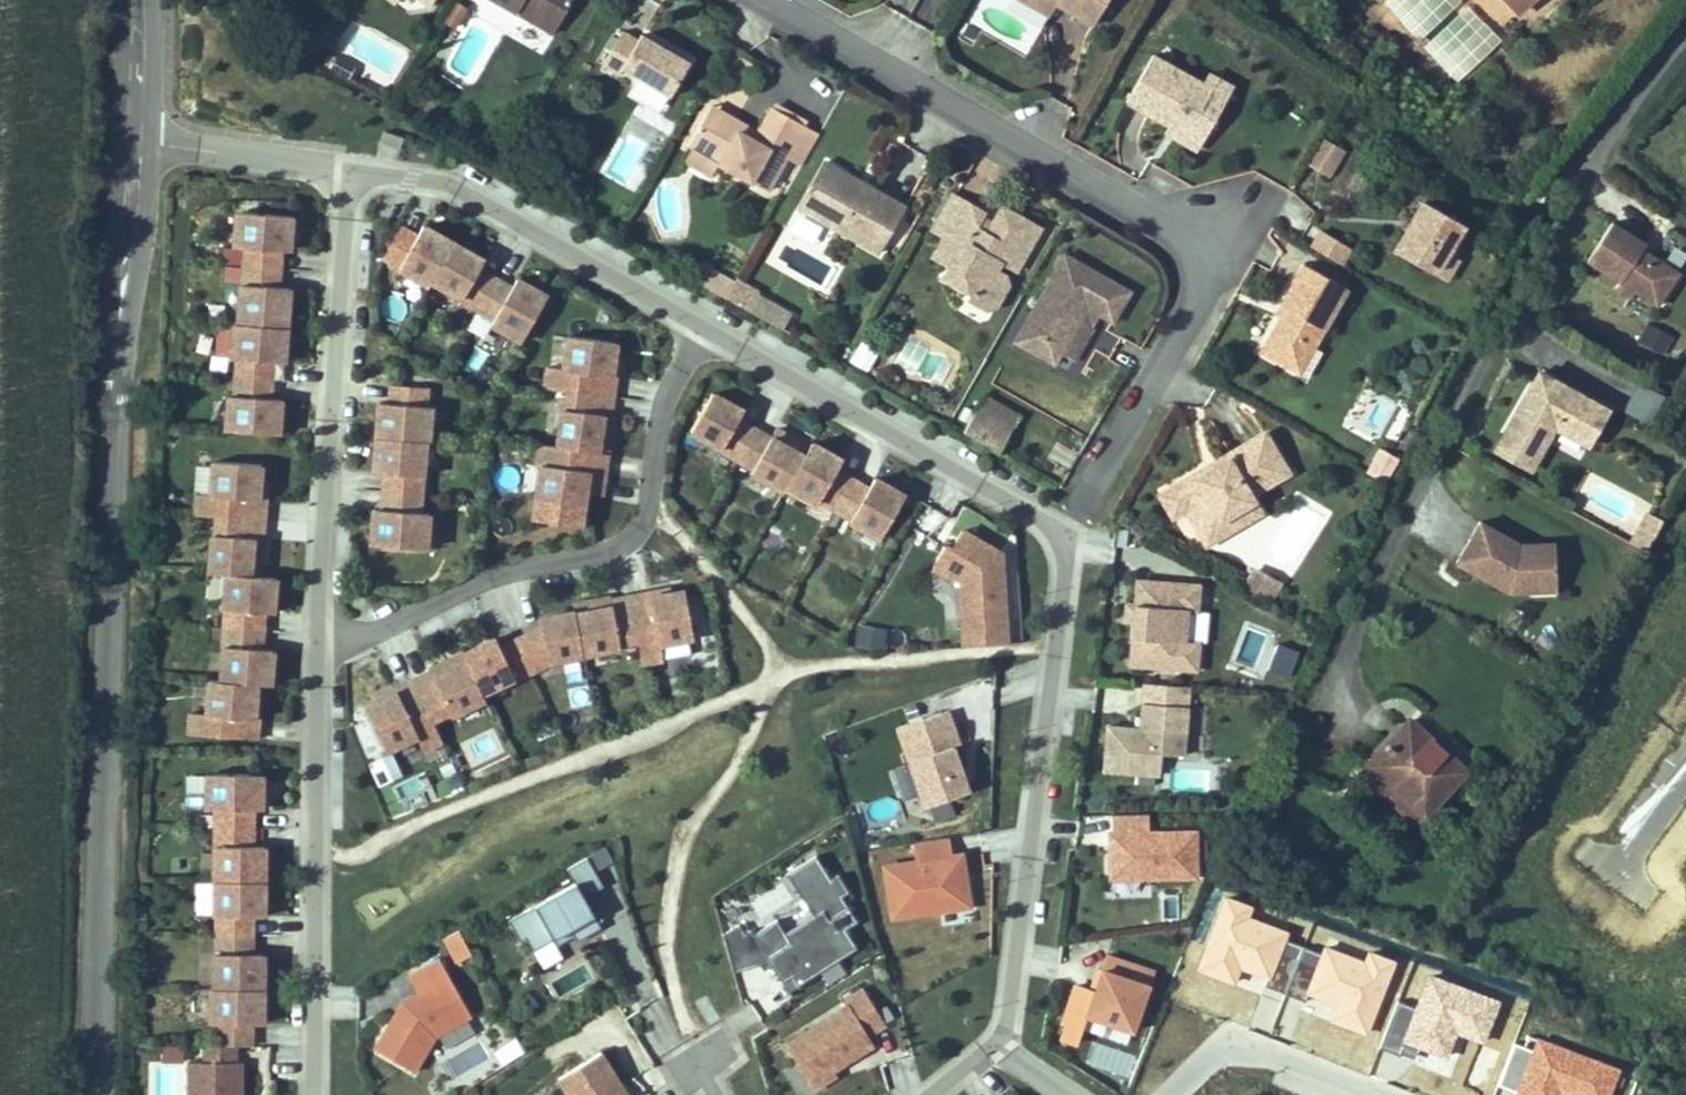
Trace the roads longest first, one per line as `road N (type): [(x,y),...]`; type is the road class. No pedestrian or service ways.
road 1 (tertiary): [(121,114),(89,1094)]
road 2 (residential): [(777,0),(1190,235),(1197,272),(1069,520)]
road 3 (residential): [(1685,40),(1612,132),(1421,487),(1352,637)]
road 4 (residential): [(705,323),(675,384),(648,519),(629,543),(326,630)]
road 5 (residential): [(1069,520),(1007,1036)]
road 6 (residential): [(318,1094),(326,630)]
road 7 (residential): [(326,630),(355,169)]
road 8 (residential): [(705,323),(1069,520)]
road 9 (residential): [(355,169),(469,191),(705,323)]
road 10 (residential): [(121,114),(355,169)]

